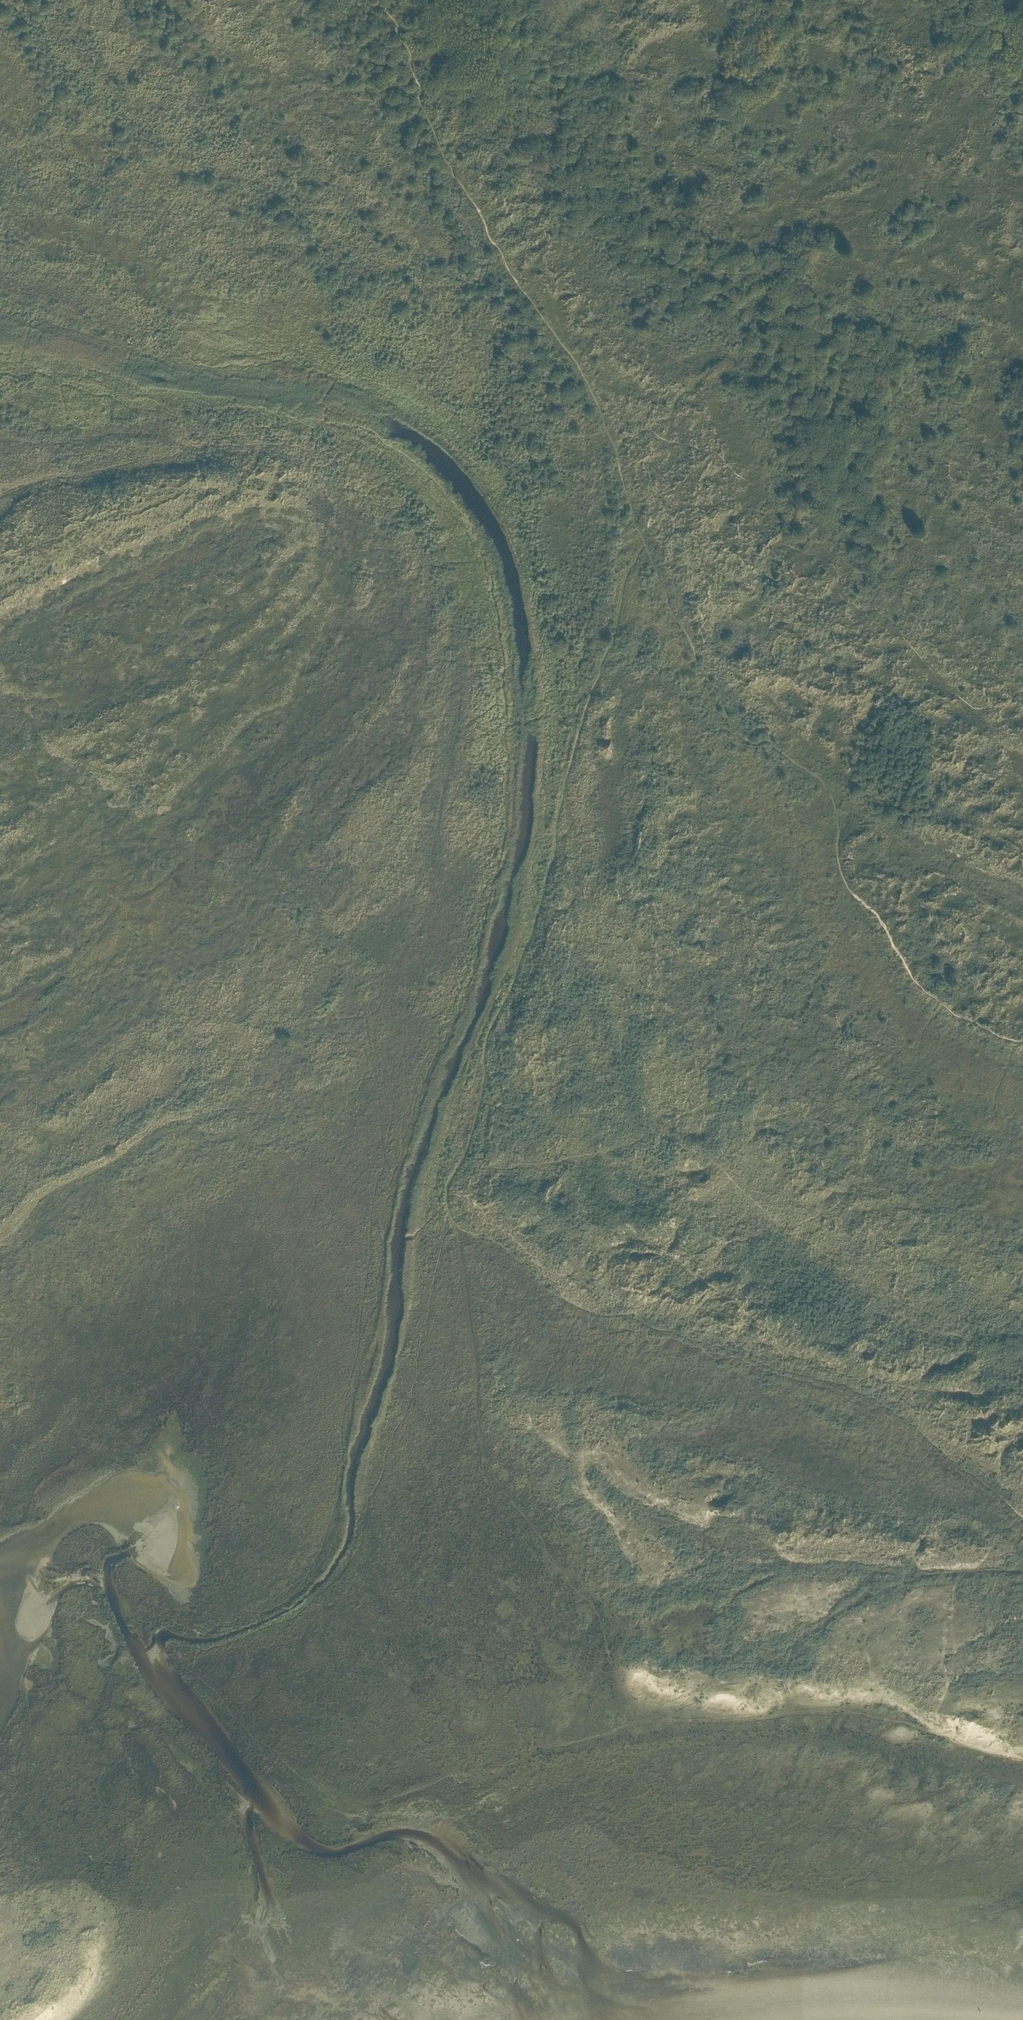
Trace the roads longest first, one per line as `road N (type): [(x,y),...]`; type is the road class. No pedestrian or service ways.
road 1 (track): [(1022,2011),(924,2000),(651,2019)]

